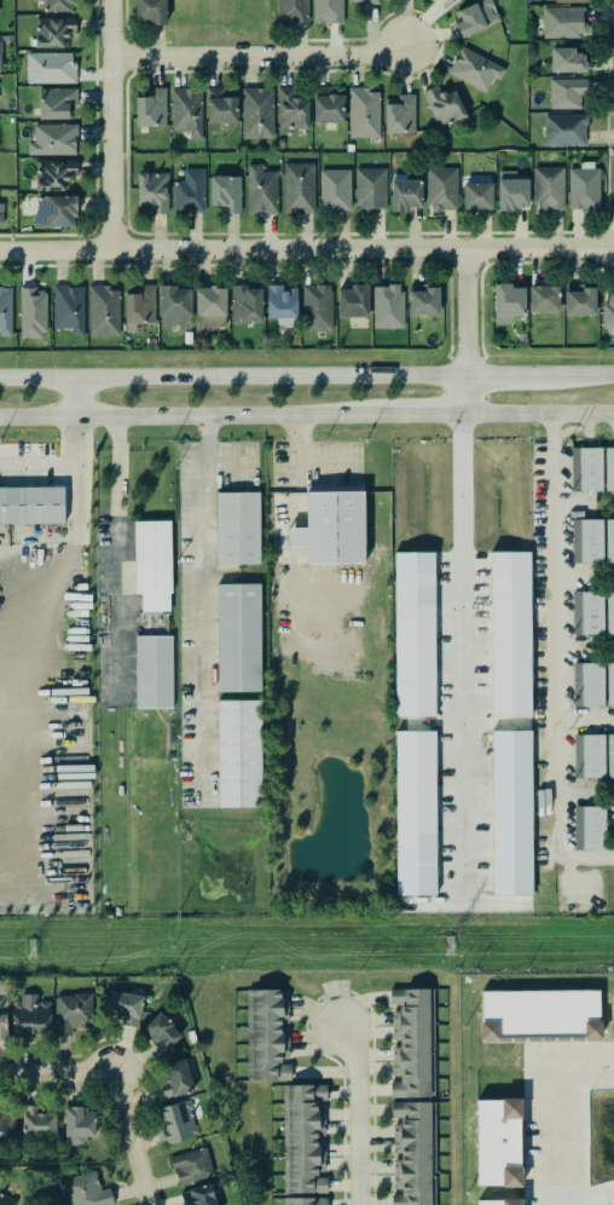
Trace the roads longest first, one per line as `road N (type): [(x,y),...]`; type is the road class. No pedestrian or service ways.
road 1 (residential): [(613,247),(0,252)]
road 2 (secondary): [(465,379),(0,380)]
road 3 (secondary): [(0,413),(386,410)]
road 4 (residential): [(109,60),(354,58),(405,47)]
road 5 (residential): [(108,0),(108,252)]
road 6 (residential): [(359,1204),(358,1065),(340,1025)]
road 7 (secondary): [(464,410),(613,409)]
road 8 (residential): [(120,1069),(152,1204)]
road 9 (residential): [(467,253),(465,379)]

